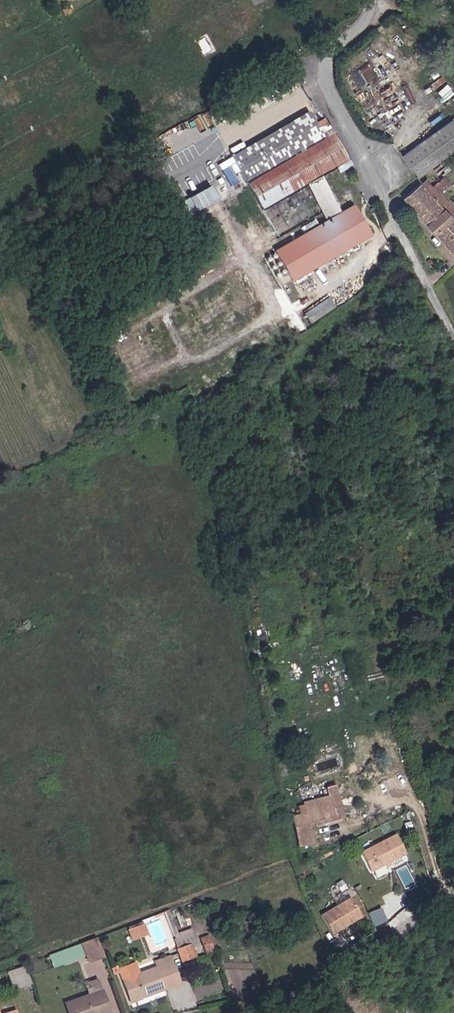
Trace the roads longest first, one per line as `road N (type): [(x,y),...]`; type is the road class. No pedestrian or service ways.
road 1 (unclassified): [(370,0),(320,75),(376,196),(453,329)]
road 2 (unclassified): [(453,888),(353,961),(225,1012)]

